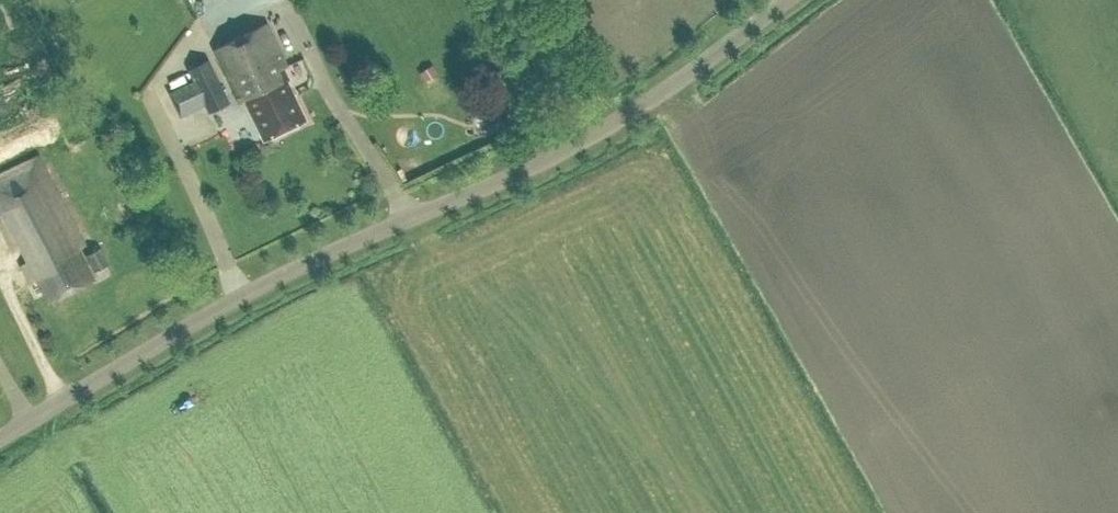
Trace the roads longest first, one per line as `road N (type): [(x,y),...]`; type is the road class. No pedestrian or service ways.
road 1 (unclassified): [(793,0),(615,124),(253,290),(0,440)]

